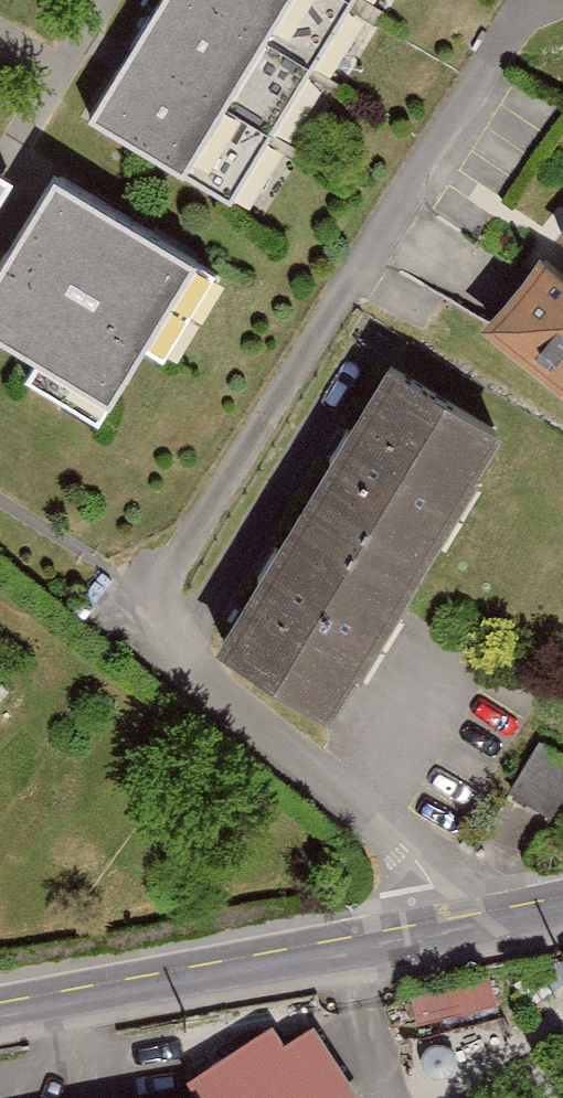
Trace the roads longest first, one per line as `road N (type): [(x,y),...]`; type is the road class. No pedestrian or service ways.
road 1 (residential): [(444,923),(434,878),(405,835),(143,621),(525,0)]
road 2 (tertiary): [(0,1011),(444,923)]
road 3 (tertiary): [(444,923),(562,896)]

